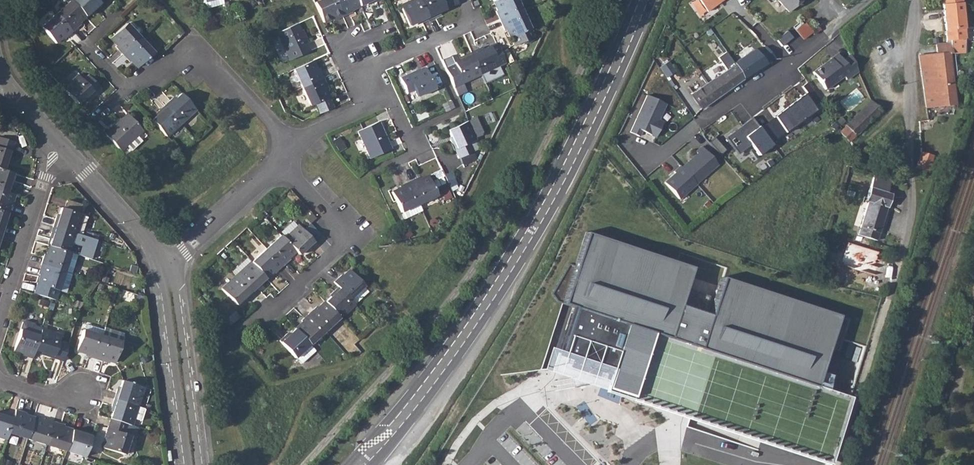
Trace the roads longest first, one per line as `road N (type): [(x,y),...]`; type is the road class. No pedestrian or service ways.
road 1 (secondary): [(640,0),(499,288)]
road 2 (residential): [(914,0),(912,186),(902,251)]
road 3 (secondary): [(499,288),(343,464)]
road 4 (residential): [(293,150),(204,52),(182,50),(128,90)]
road 5 (secondary): [(373,464),(454,366),(499,288)]
road 6 (residential): [(265,318),(352,236),(285,168)]
road 7 (residential): [(868,0),(765,83),(697,122)]
road 8 (tertiary): [(195,464),(167,274)]
road 9 (residential): [(0,315),(59,144)]
road 10 (residential): [(464,0),(475,23),(365,71),(380,103)]
road 11 (tertiary): [(167,274),(155,248),(59,144)]
road 12 (residential): [(285,168),(167,274)]

